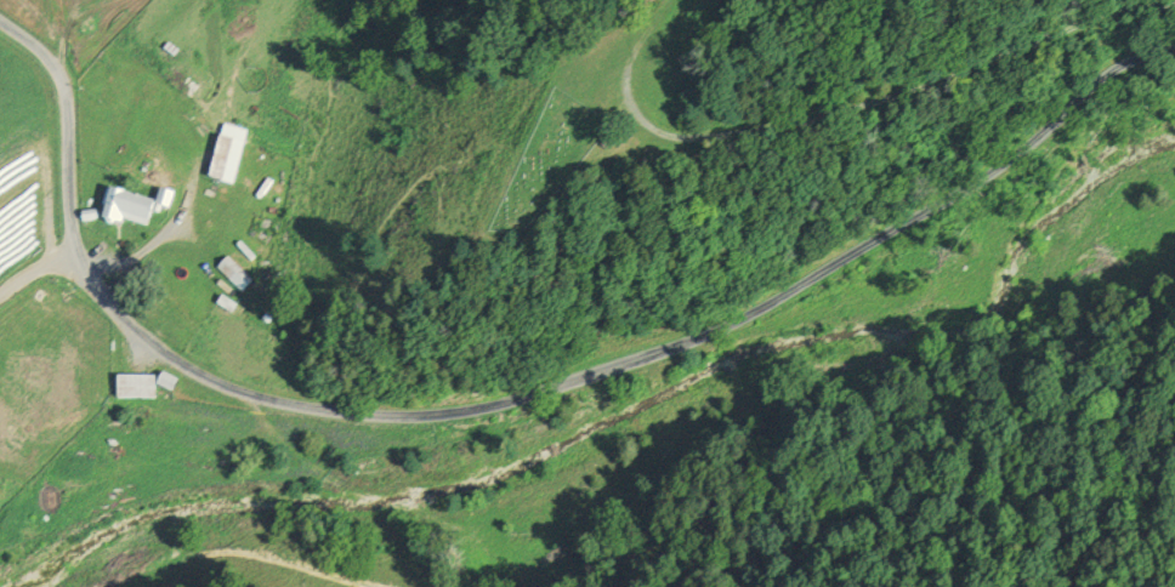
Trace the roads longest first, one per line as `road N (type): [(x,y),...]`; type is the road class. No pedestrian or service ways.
road 1 (tertiary): [(1174,60),(1150,61),(1095,82),(1022,150),(870,244),(596,372),(456,417),(363,415),(240,392),(165,353),(107,301),(76,260),(70,233),(64,82),(0,26)]

